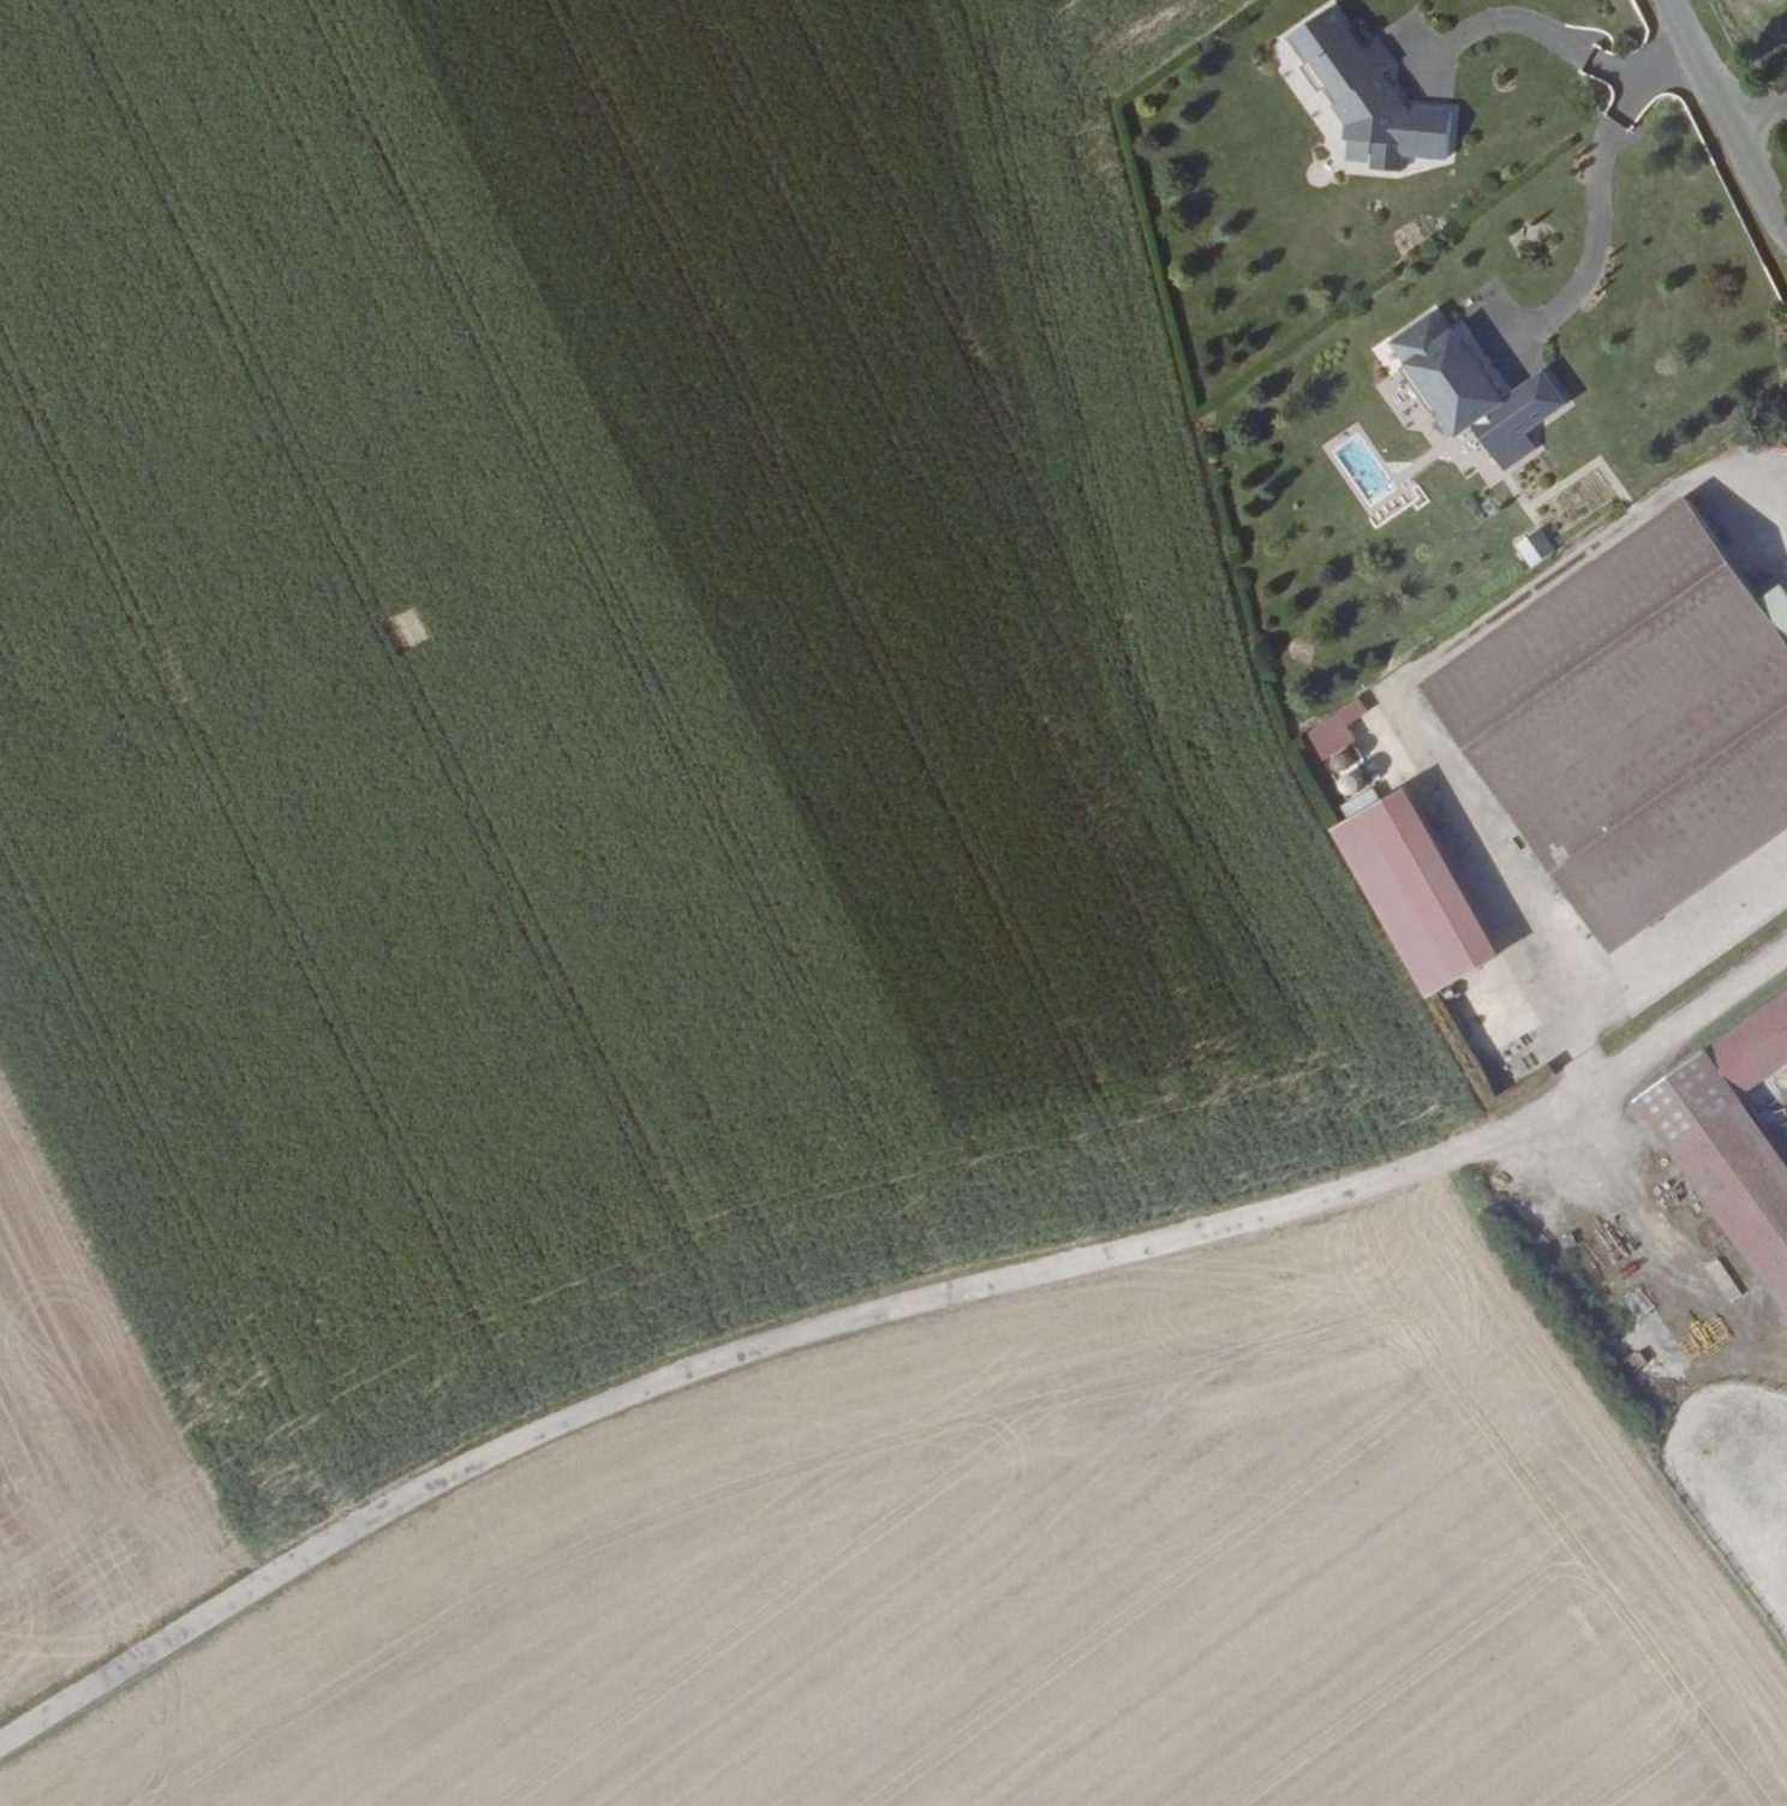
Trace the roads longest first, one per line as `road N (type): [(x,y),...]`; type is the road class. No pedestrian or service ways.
road 1 (track): [(0,1749),(410,1501),(601,1409),(760,1349),(1447,1171),(1786,949)]
road 2 (tertiary): [(1723,116),(1786,241)]
road 3 (tertiary): [(1666,0),(1723,116)]

